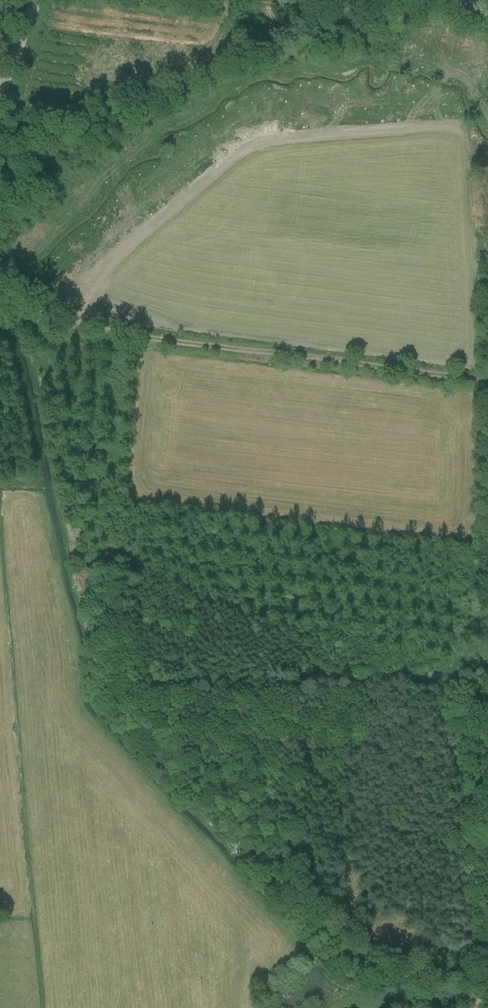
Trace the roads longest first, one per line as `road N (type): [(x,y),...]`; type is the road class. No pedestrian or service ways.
road 1 (track): [(0,309),(106,334),(342,364)]

